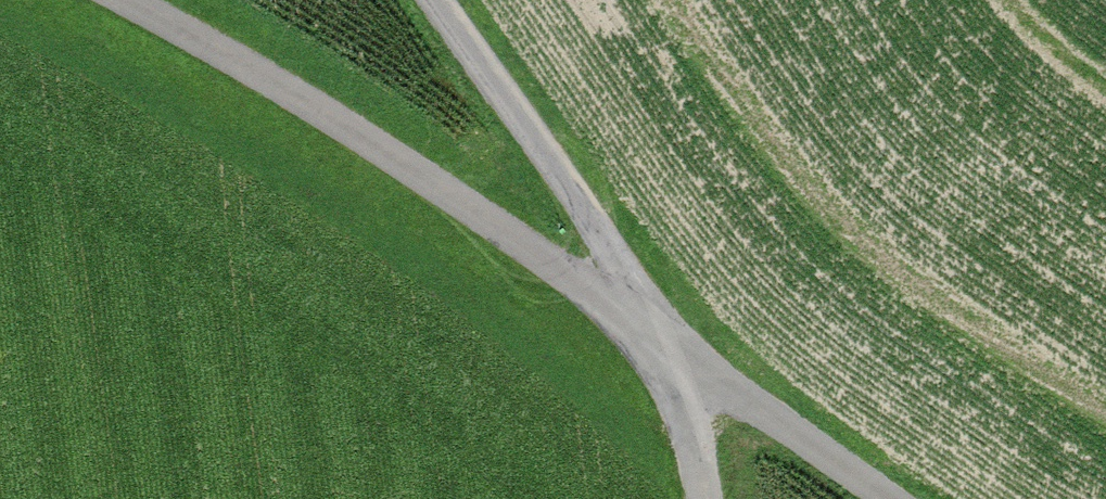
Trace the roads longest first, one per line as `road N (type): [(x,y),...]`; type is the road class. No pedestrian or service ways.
road 1 (track): [(886,498),(658,331),(108,0)]
road 2 (track): [(658,331),(432,0)]
road 3 (track): [(658,331),(686,398),(704,498)]

